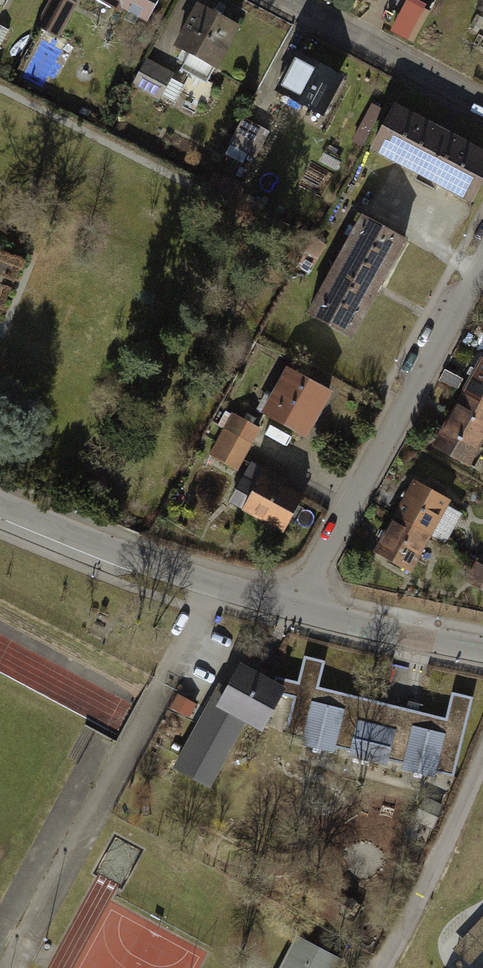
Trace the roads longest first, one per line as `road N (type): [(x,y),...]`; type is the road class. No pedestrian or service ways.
road 1 (residential): [(300,606),(482,248)]
road 2 (residential): [(300,606),(139,561),(0,509)]
road 3 (residential): [(374,967),(482,748)]
road 4 (residential): [(279,0),(482,112)]
road 5 (residential): [(482,652),(300,606)]

